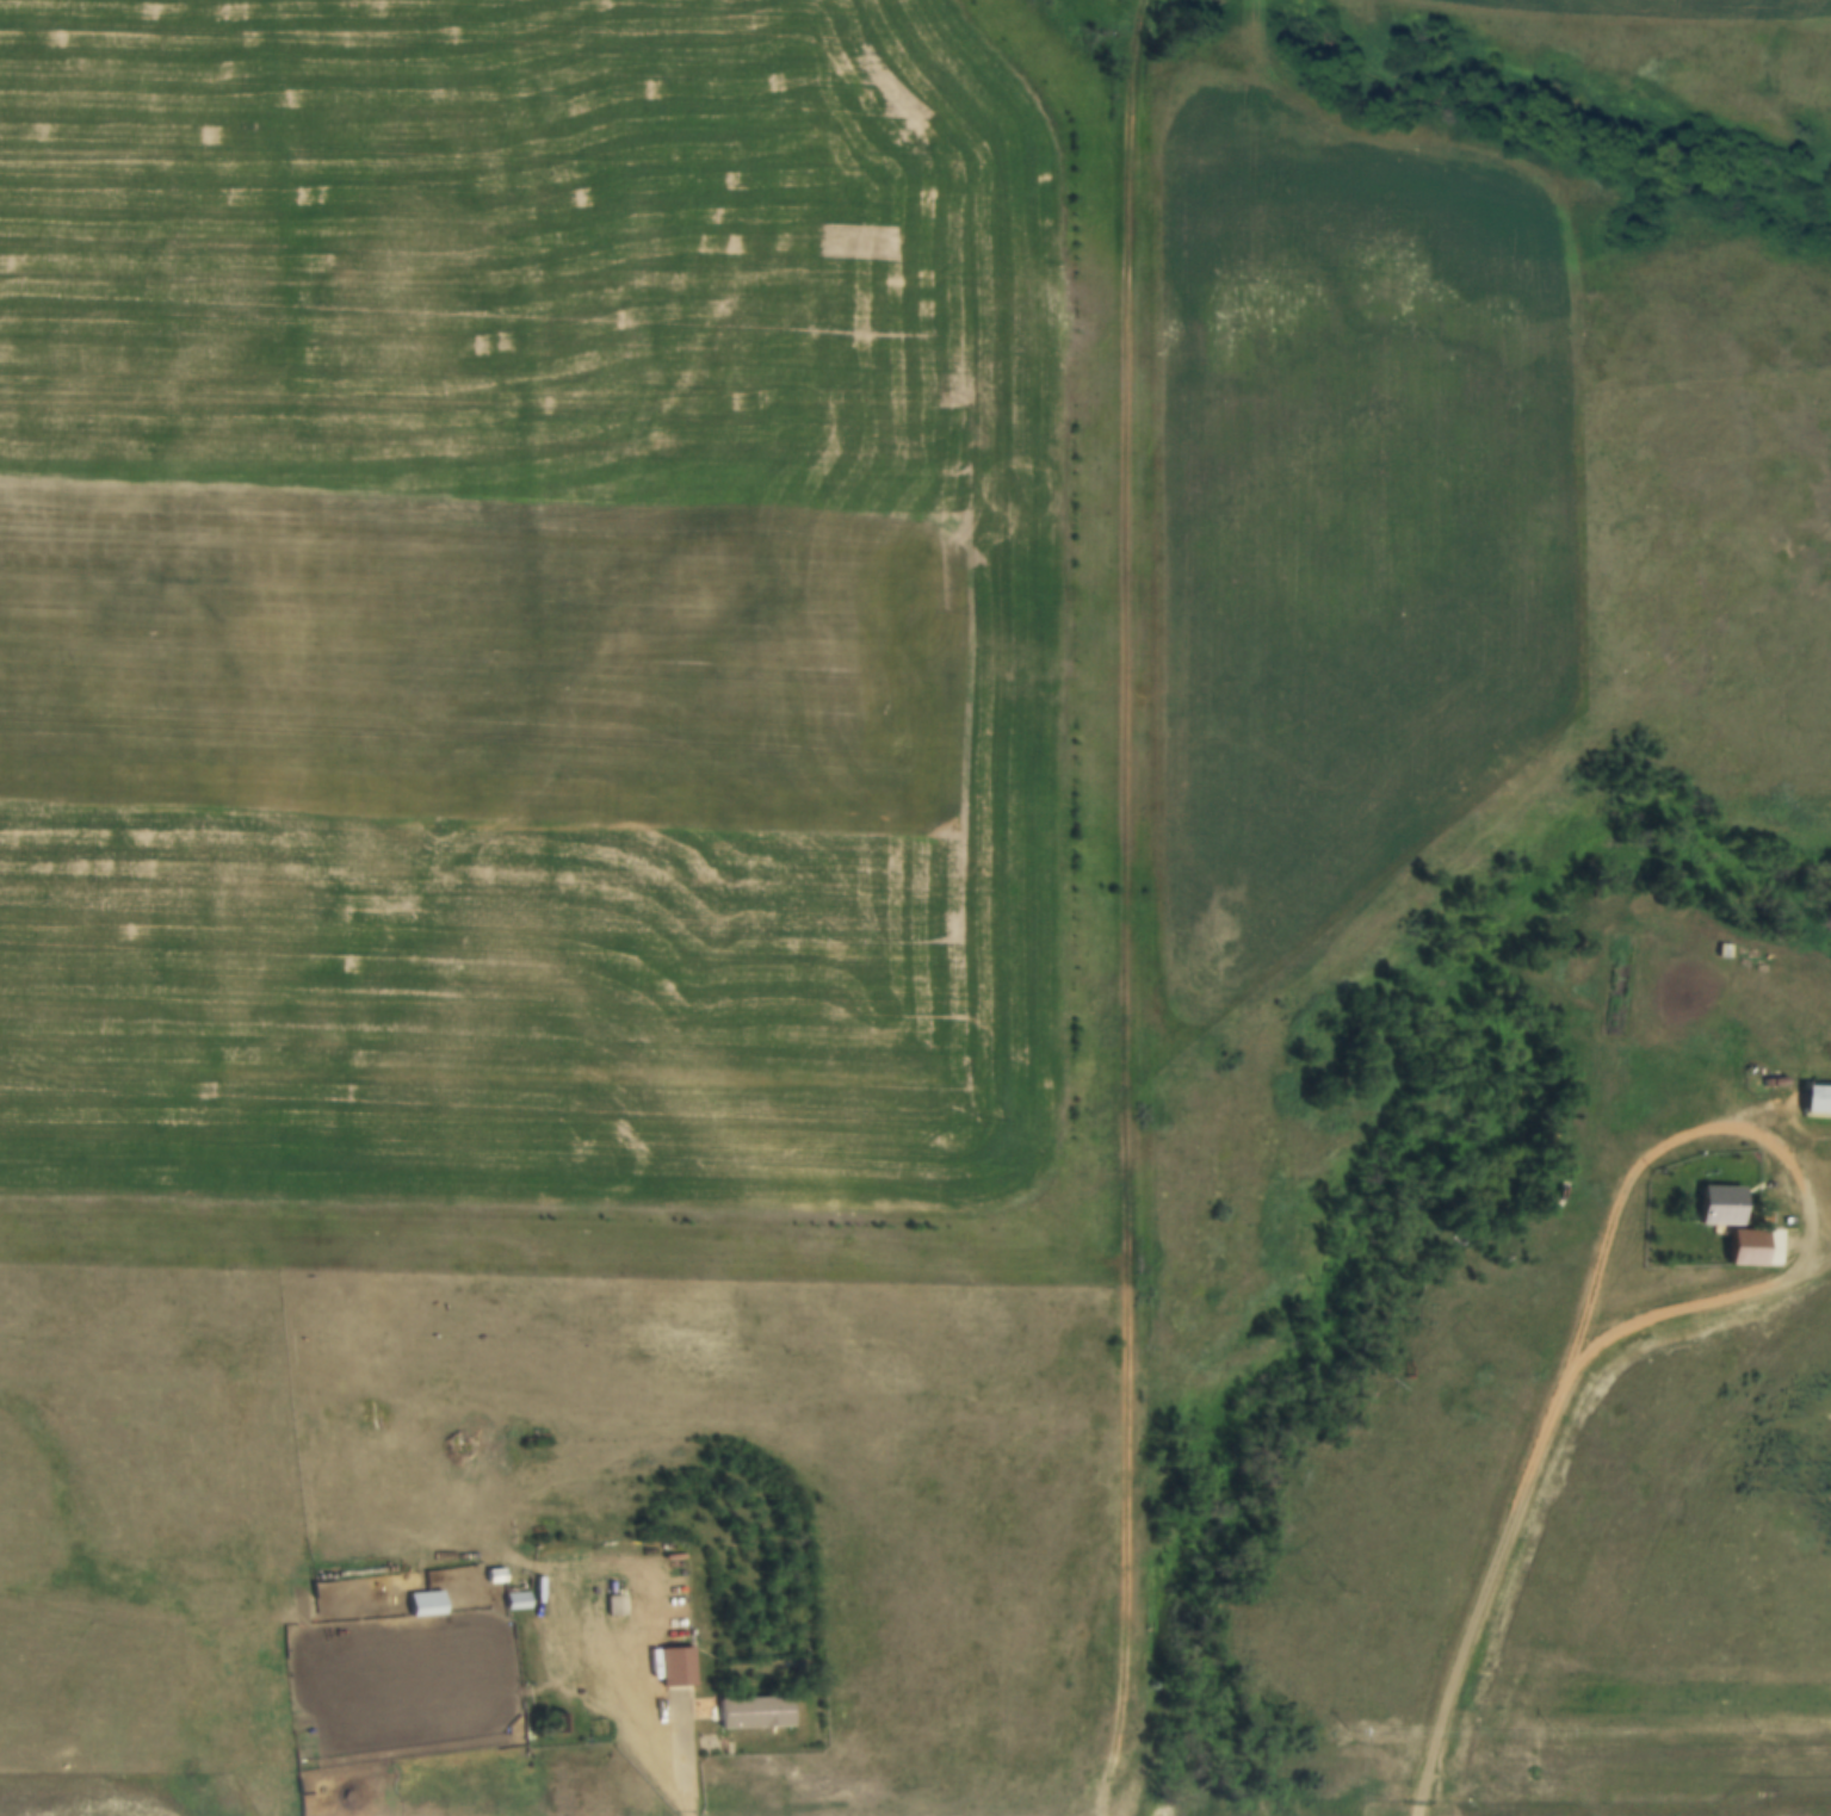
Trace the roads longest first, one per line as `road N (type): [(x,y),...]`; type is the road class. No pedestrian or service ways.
road 1 (track): [(1104,1815),(1120,1753),(1127,1580),(1125,258),(1136,49),(1147,0)]

